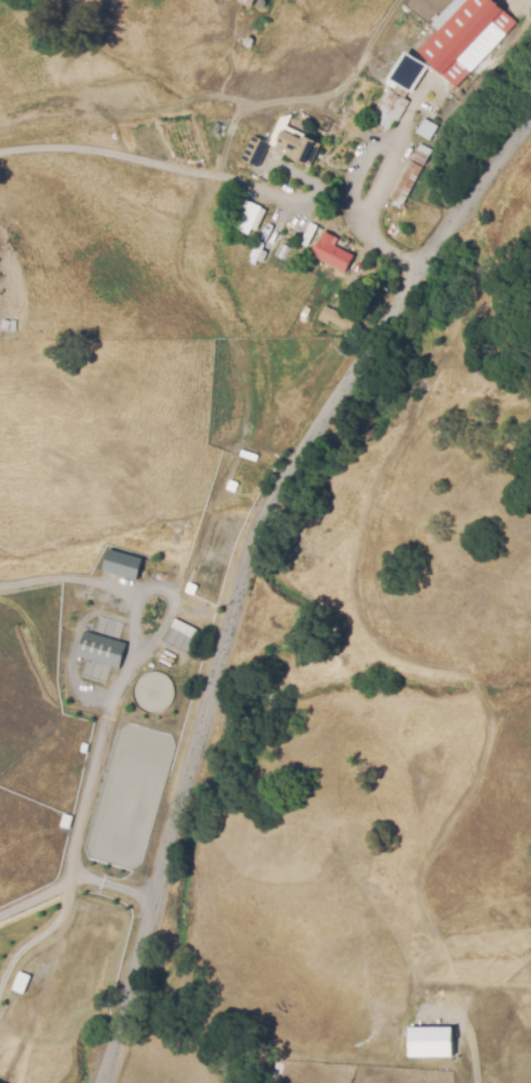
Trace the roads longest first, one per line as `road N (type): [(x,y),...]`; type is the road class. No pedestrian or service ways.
road 1 (tertiary): [(530,125),(407,295),(262,521),(101,1082)]

